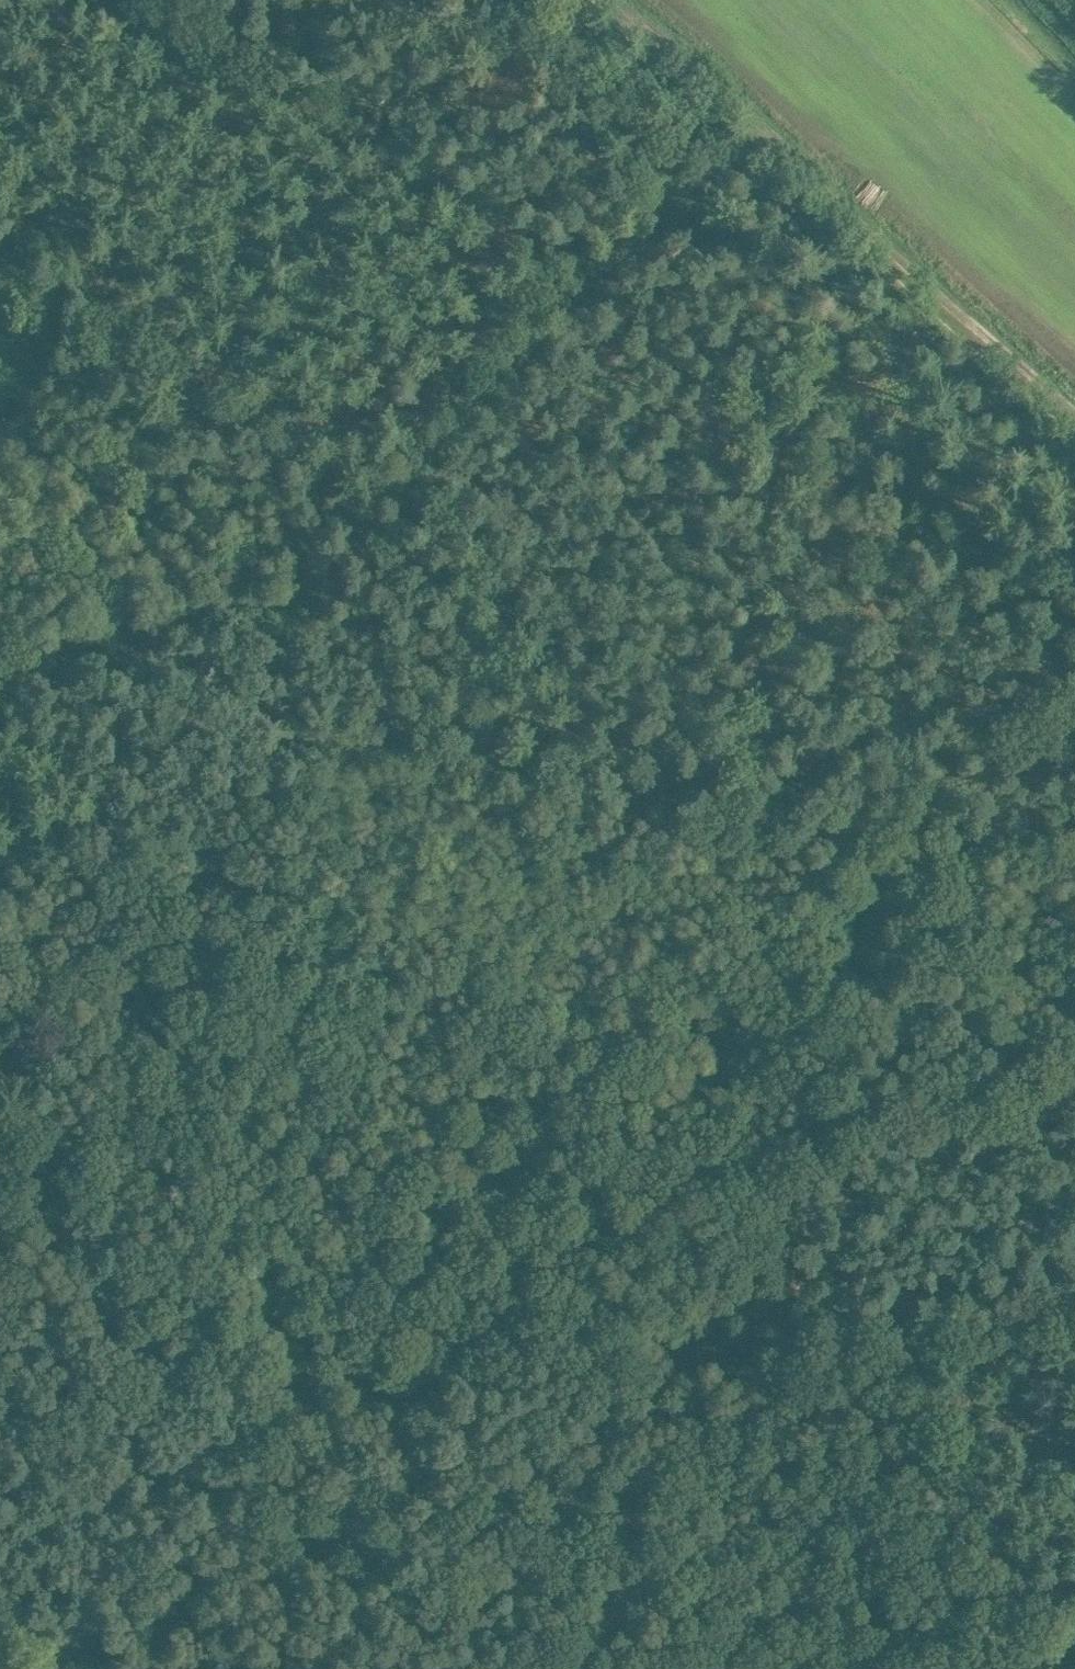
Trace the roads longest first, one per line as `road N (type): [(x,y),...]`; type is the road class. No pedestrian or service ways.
road 1 (track): [(681,210),(622,212),(355,517),(93,311)]
road 2 (track): [(681,210),(783,286),(830,392),(894,464),(1074,572)]
road 3 (track): [(1074,398),(768,134)]
road 4 (track): [(768,134),(596,0)]

